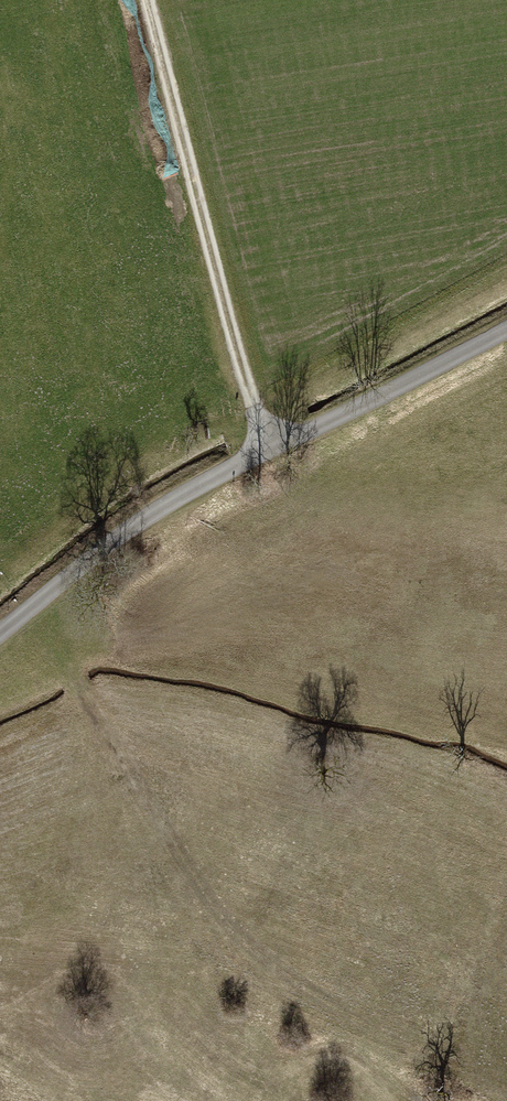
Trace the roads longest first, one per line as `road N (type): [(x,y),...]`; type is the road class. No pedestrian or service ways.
road 1 (track): [(45,598),(112,766),(153,899),(180,937),(414,1062),(470,1076)]
road 2 (unclassified): [(506,331),(151,517),(0,636)]
road 3 (track): [(272,450),(245,393),(146,0)]

